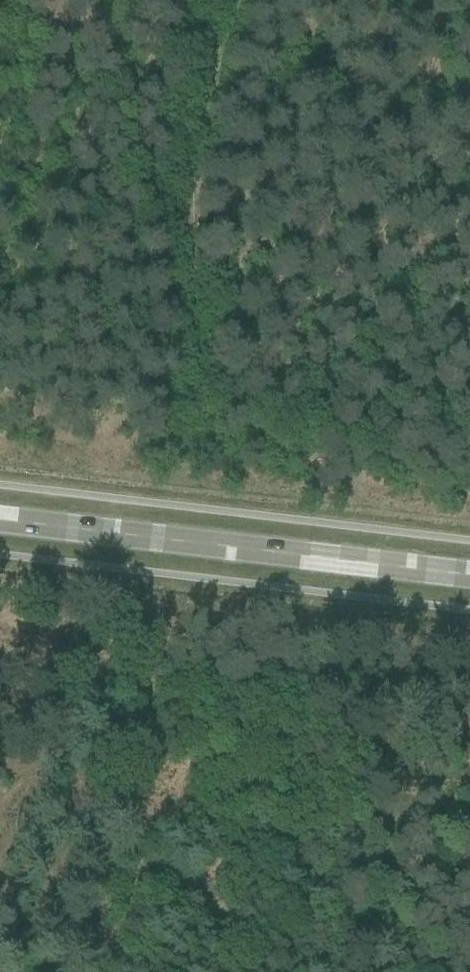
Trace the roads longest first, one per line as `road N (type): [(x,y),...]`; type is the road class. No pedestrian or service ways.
road 1 (primary): [(469,579),(0,525)]
road 2 (track): [(204,393),(191,210),(254,0)]

